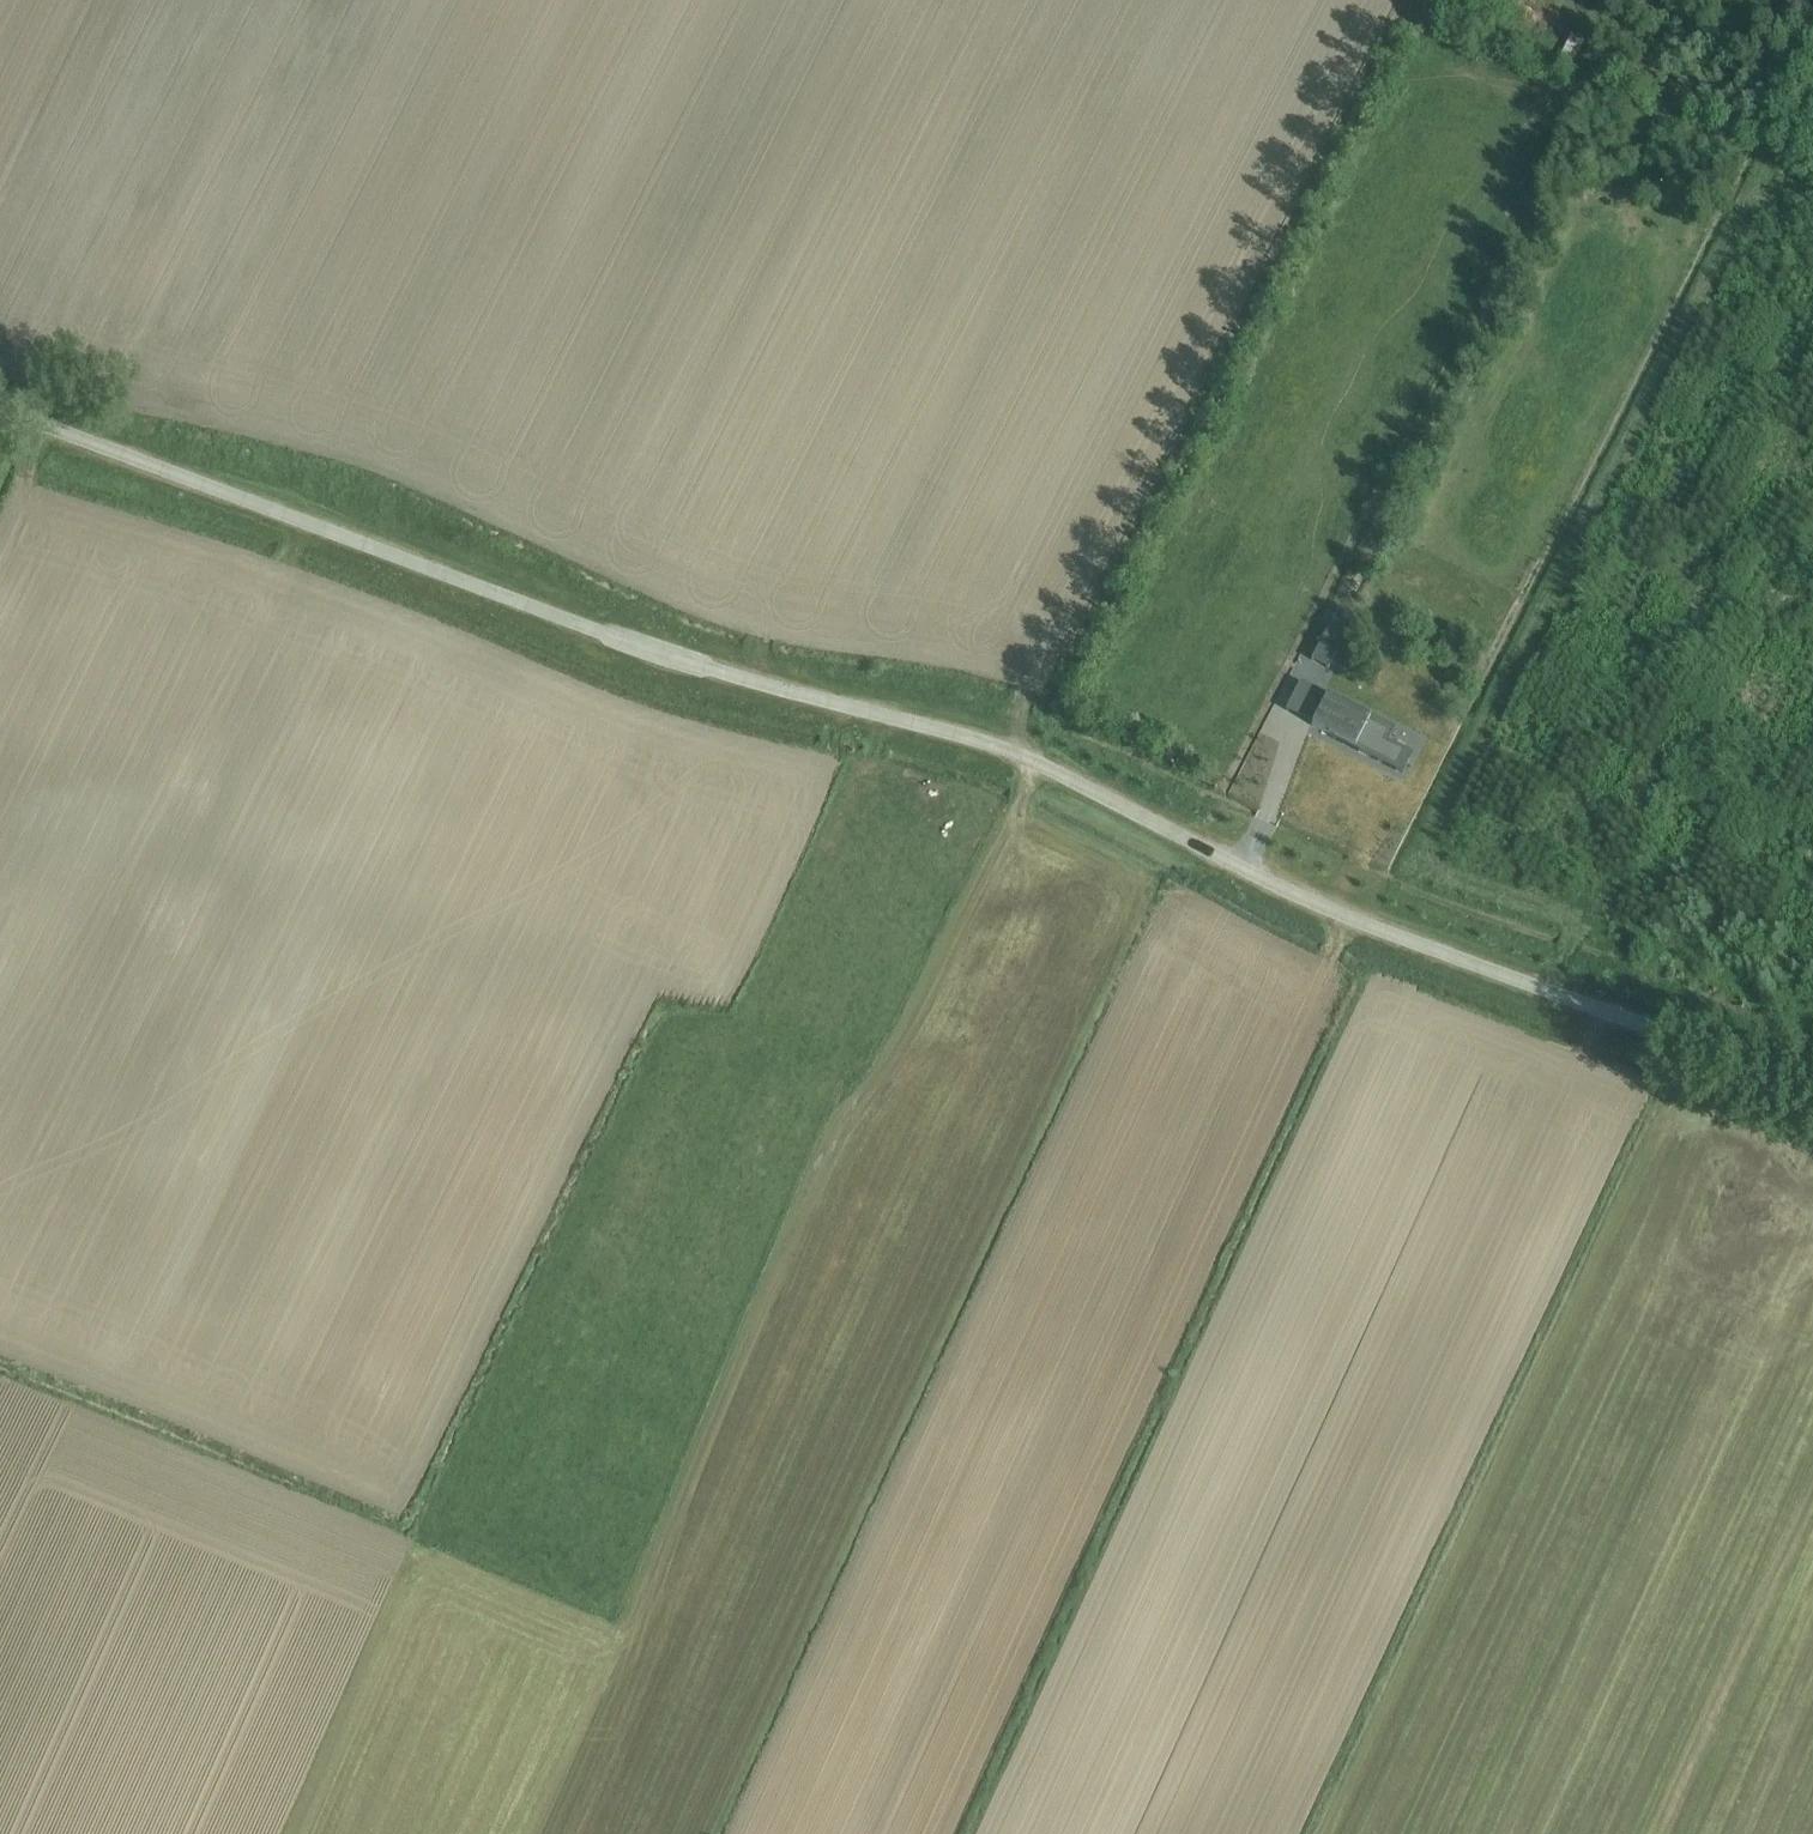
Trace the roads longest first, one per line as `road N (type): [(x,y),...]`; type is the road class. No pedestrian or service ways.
road 1 (unclassified): [(0,413),(646,657),(1021,758),(1353,931),(1812,1084)]

